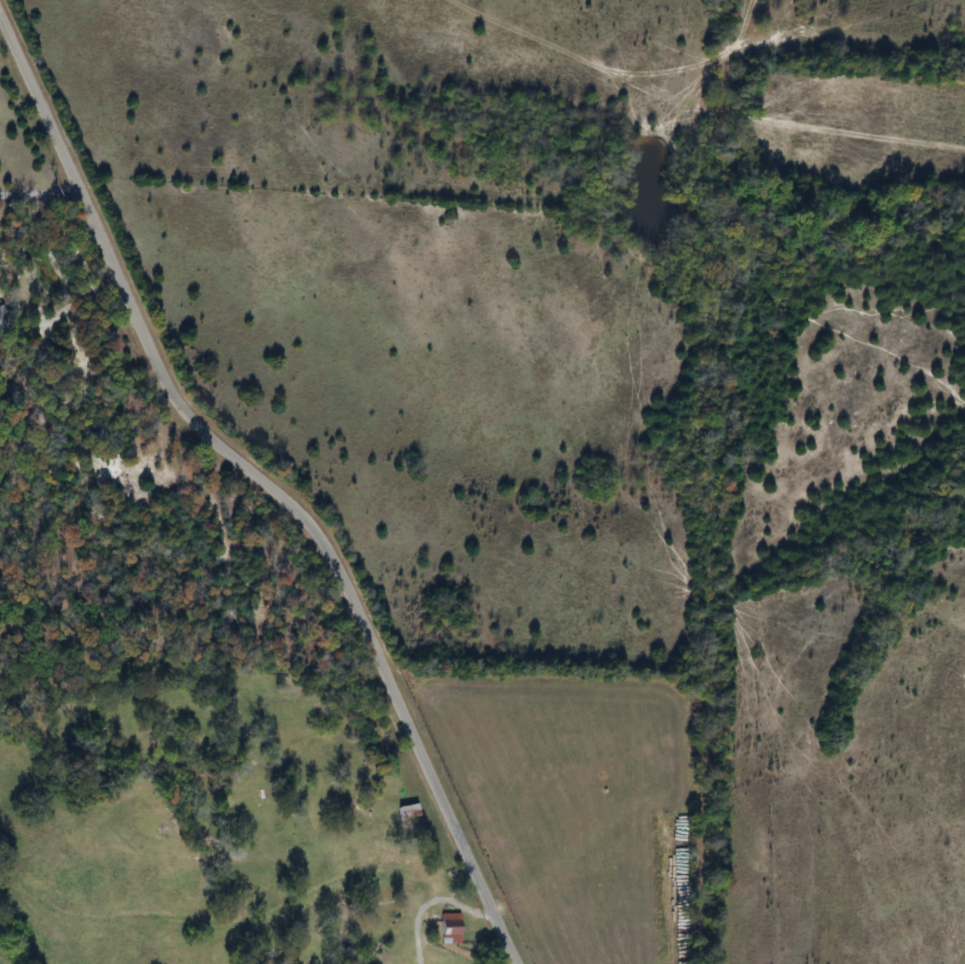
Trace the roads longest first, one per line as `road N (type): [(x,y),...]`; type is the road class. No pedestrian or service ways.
road 1 (residential): [(515,963),(340,570),(318,530),(213,439),(168,387),(0,23)]

